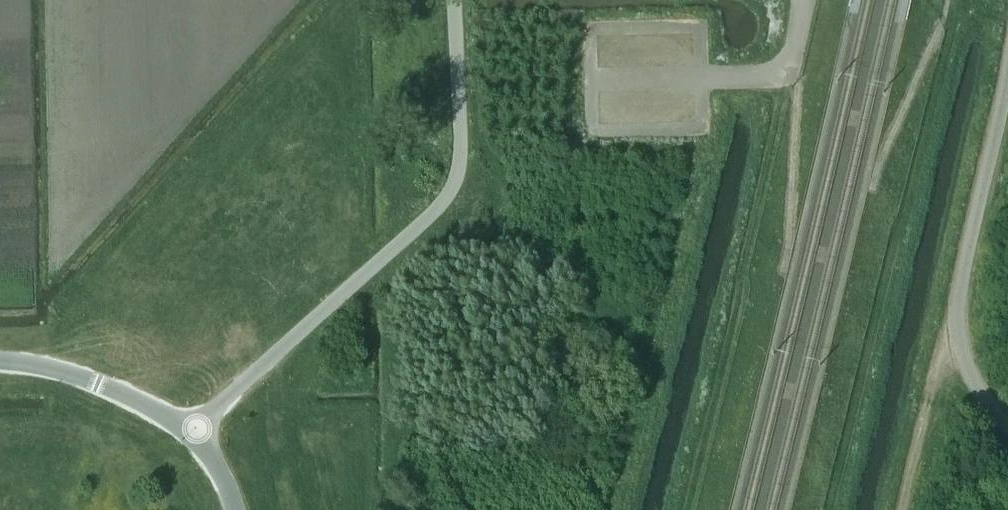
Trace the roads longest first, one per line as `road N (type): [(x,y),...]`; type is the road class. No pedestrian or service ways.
road 1 (unclassified): [(190,436),(450,191),(459,155),(455,0)]
road 2 (unclassified): [(1007,426),(969,369),(958,319),(1007,49)]
road 3 (unclassified): [(190,436),(115,390),(56,370),(0,363)]
road 4 (unclassified): [(805,0),(784,70),(702,79)]

